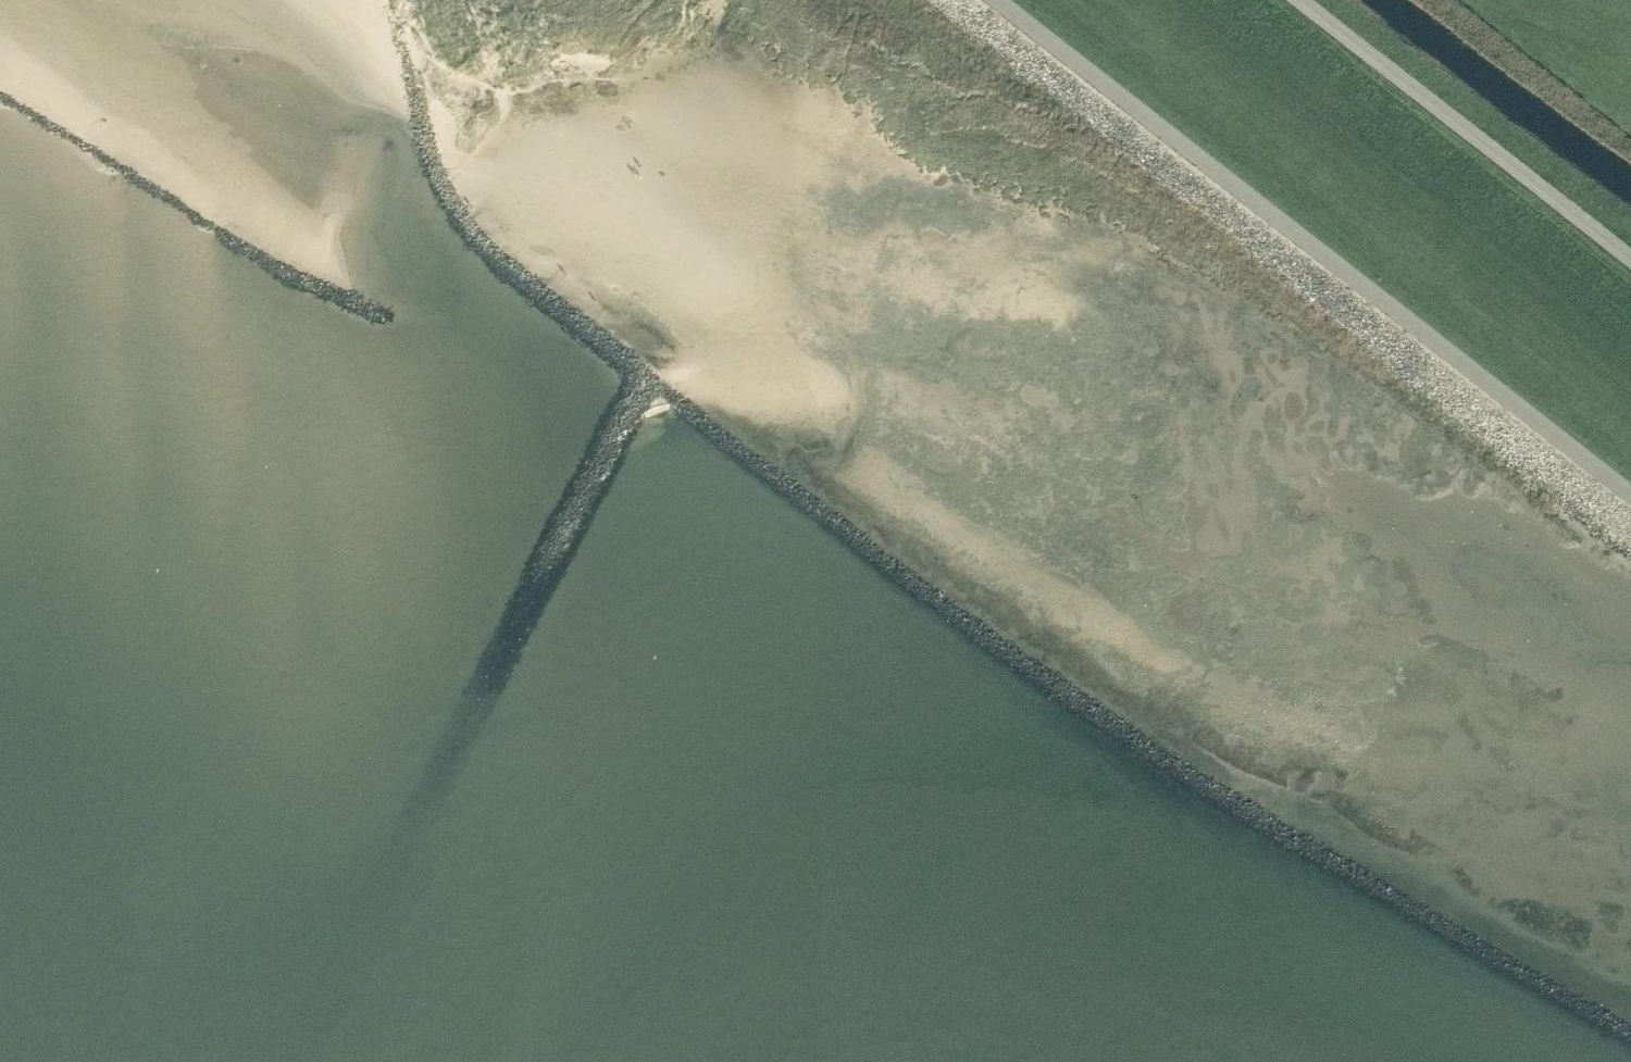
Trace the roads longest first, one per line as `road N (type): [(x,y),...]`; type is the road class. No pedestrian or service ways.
road 1 (unclassified): [(975,0),(1630,510)]
road 2 (unclassified): [(1630,260),(1300,0)]
road 3 (track): [(500,116),(464,51),(457,0)]

